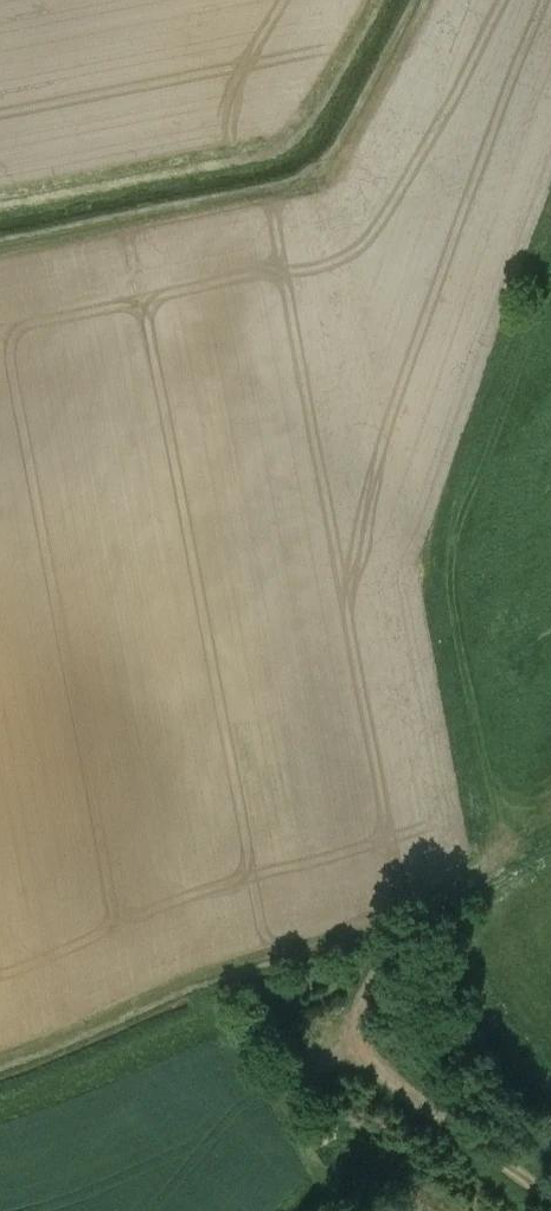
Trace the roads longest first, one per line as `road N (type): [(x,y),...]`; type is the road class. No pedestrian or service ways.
road 1 (track): [(550,1190),(469,1143),(360,1053),(352,1033),(359,1001),(401,931),(492,876)]

